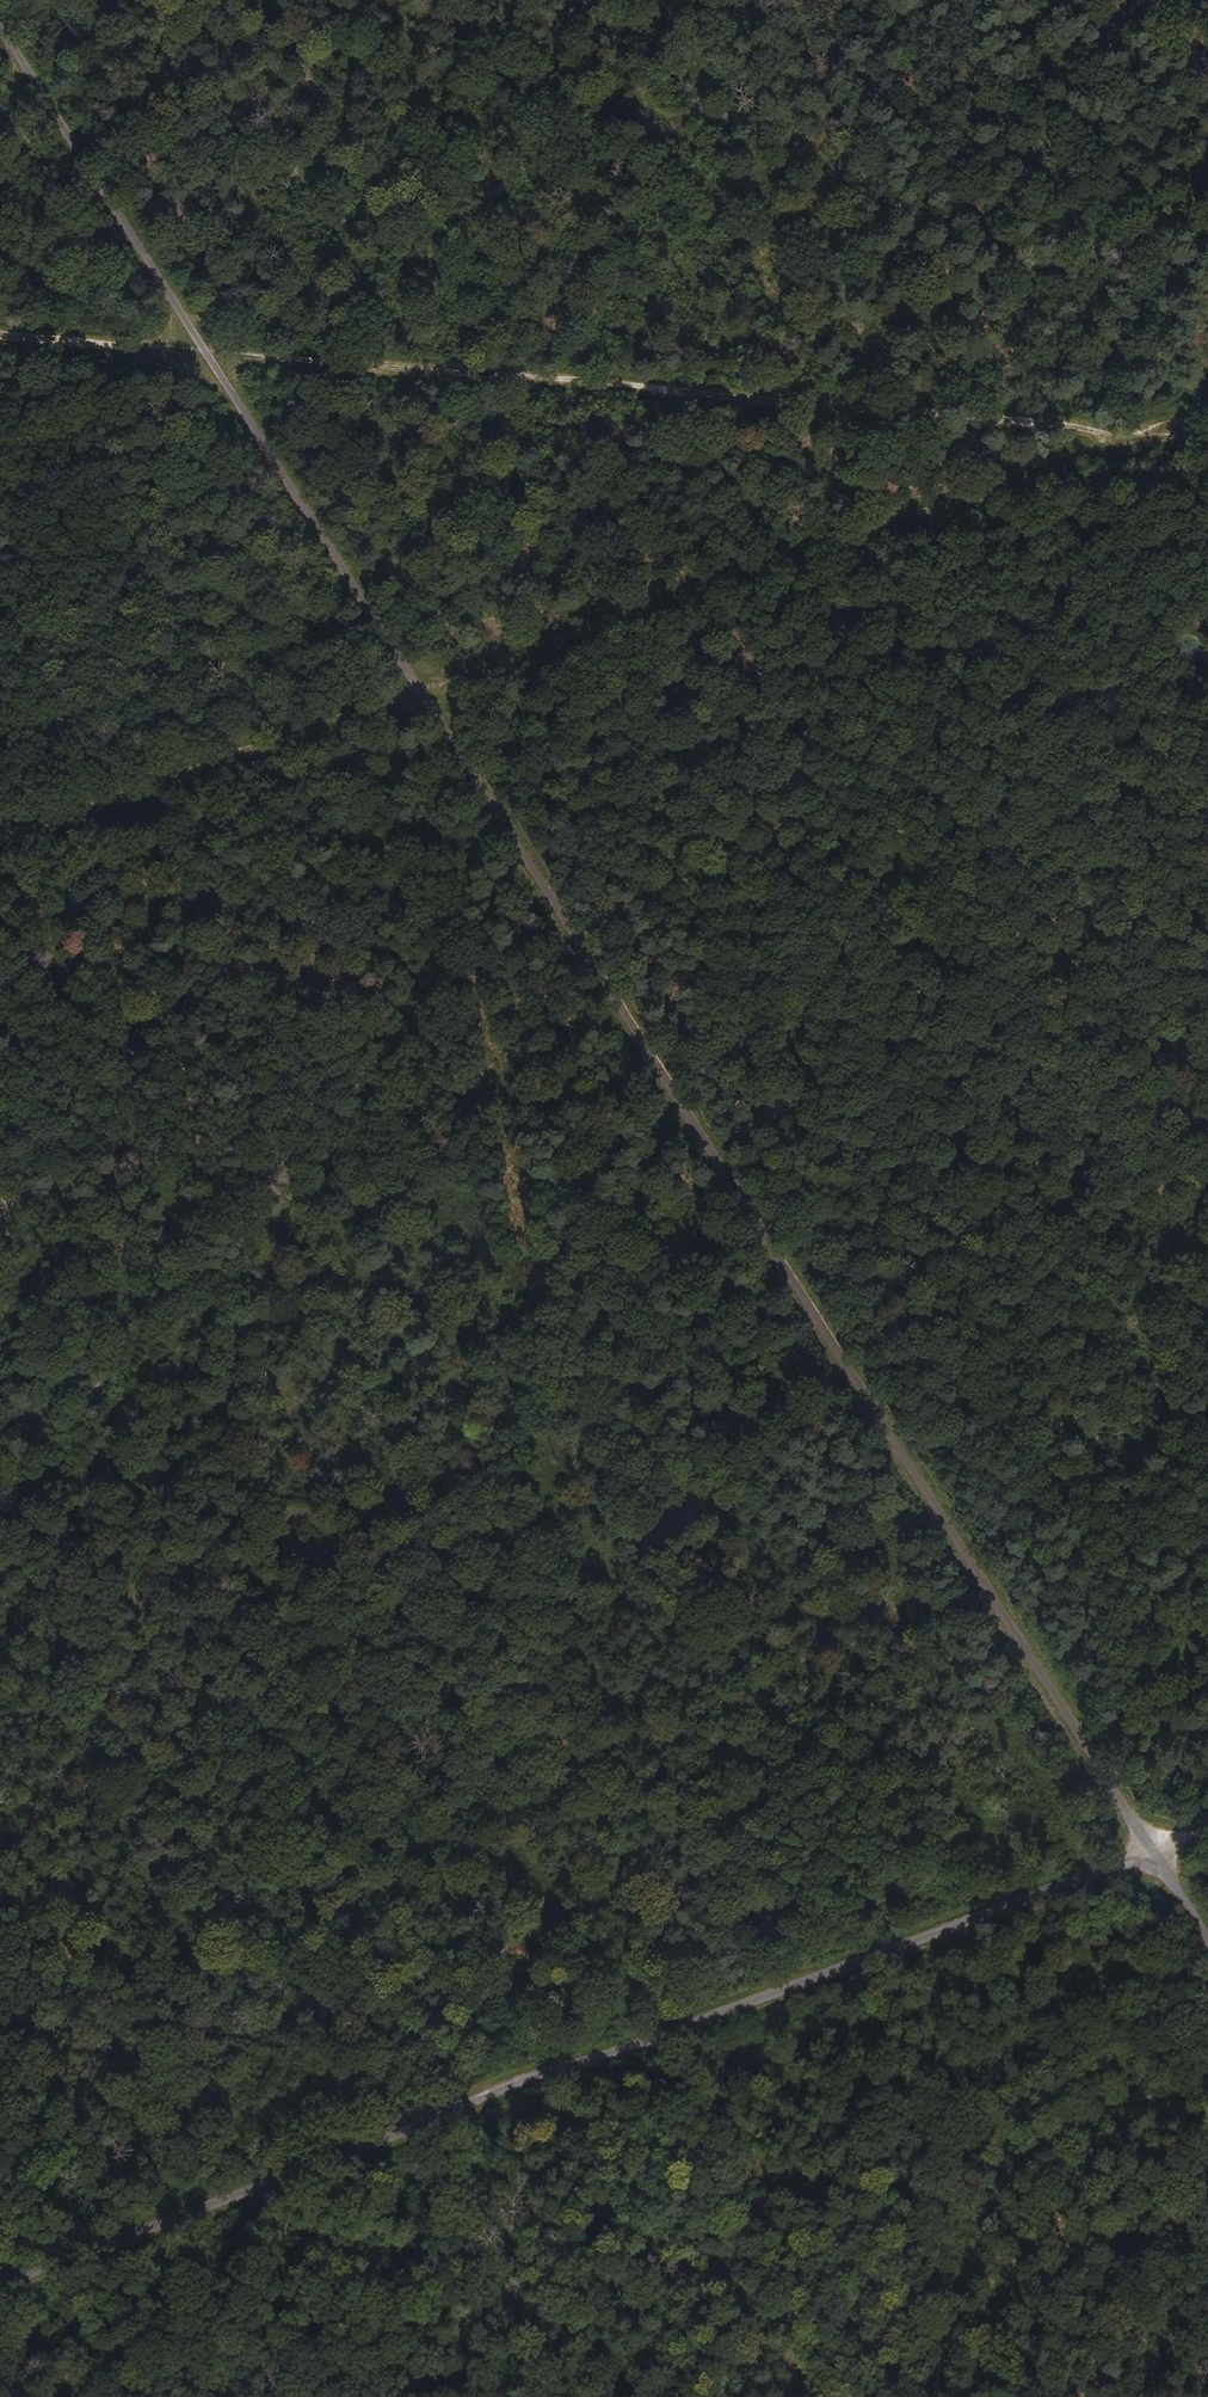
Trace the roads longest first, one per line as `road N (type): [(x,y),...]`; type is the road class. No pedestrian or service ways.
road 1 (unclassified): [(1151,1850),(0,27)]
road 2 (unclassified): [(0,2282),(1151,1850)]
road 3 (track): [(0,336),(1207,441)]

